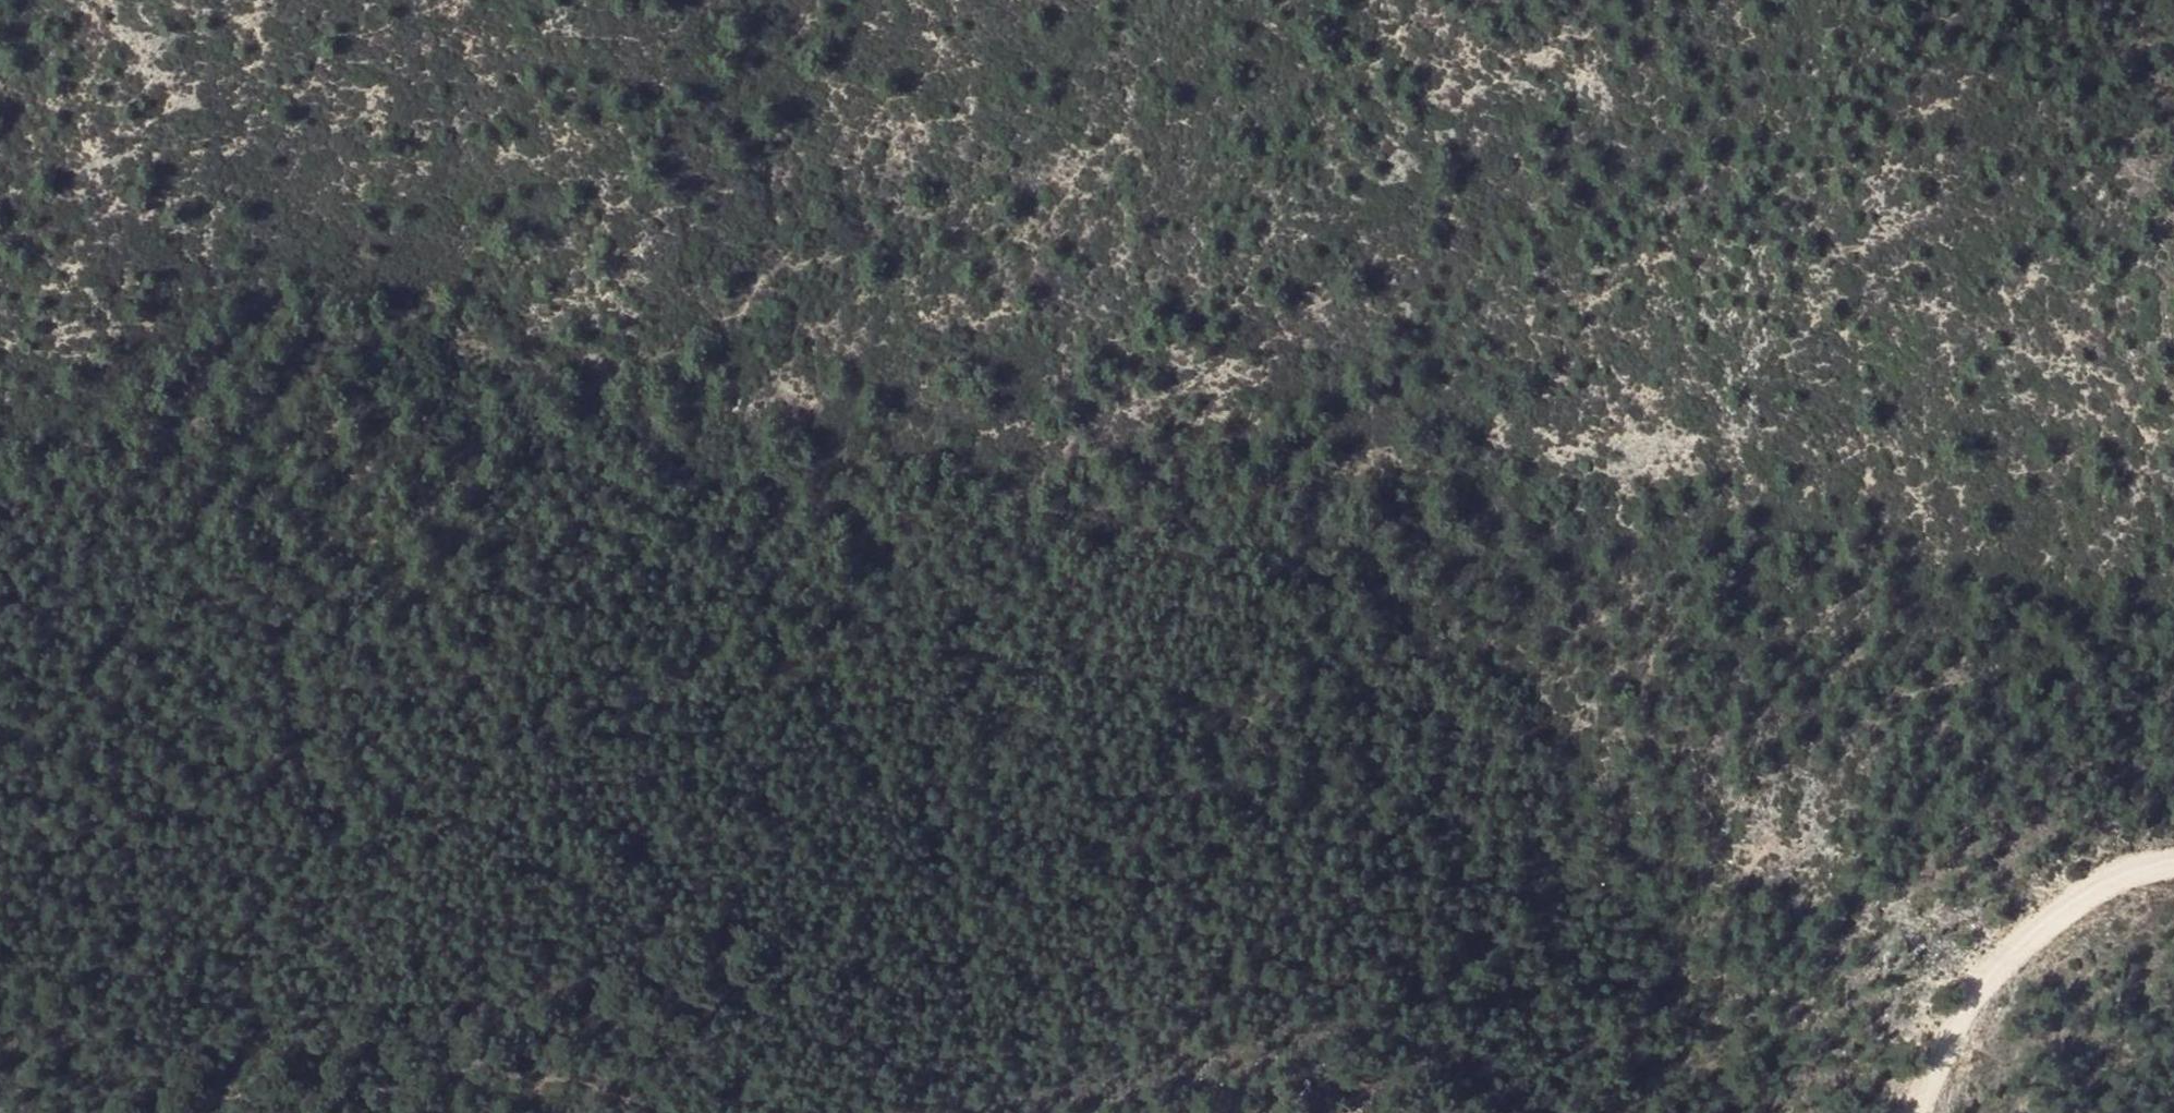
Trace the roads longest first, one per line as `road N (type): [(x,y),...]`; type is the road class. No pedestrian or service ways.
road 1 (track): [(1939,1112),(1951,1066),(2015,965),(2123,886),(2173,871)]

